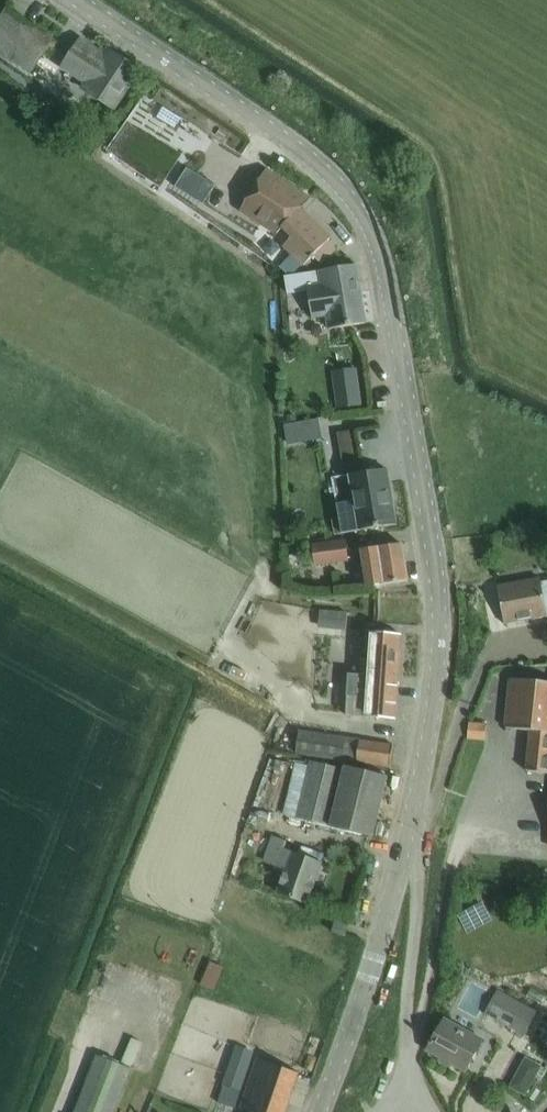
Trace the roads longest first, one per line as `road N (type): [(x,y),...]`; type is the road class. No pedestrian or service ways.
road 1 (tertiary): [(414,828),(439,646),(436,554),(389,271),(360,201),(322,166),(80,0)]
road 2 (tertiary): [(319,1111),(414,828)]
road 3 (unclassified): [(399,1091),(421,873),(414,828)]

